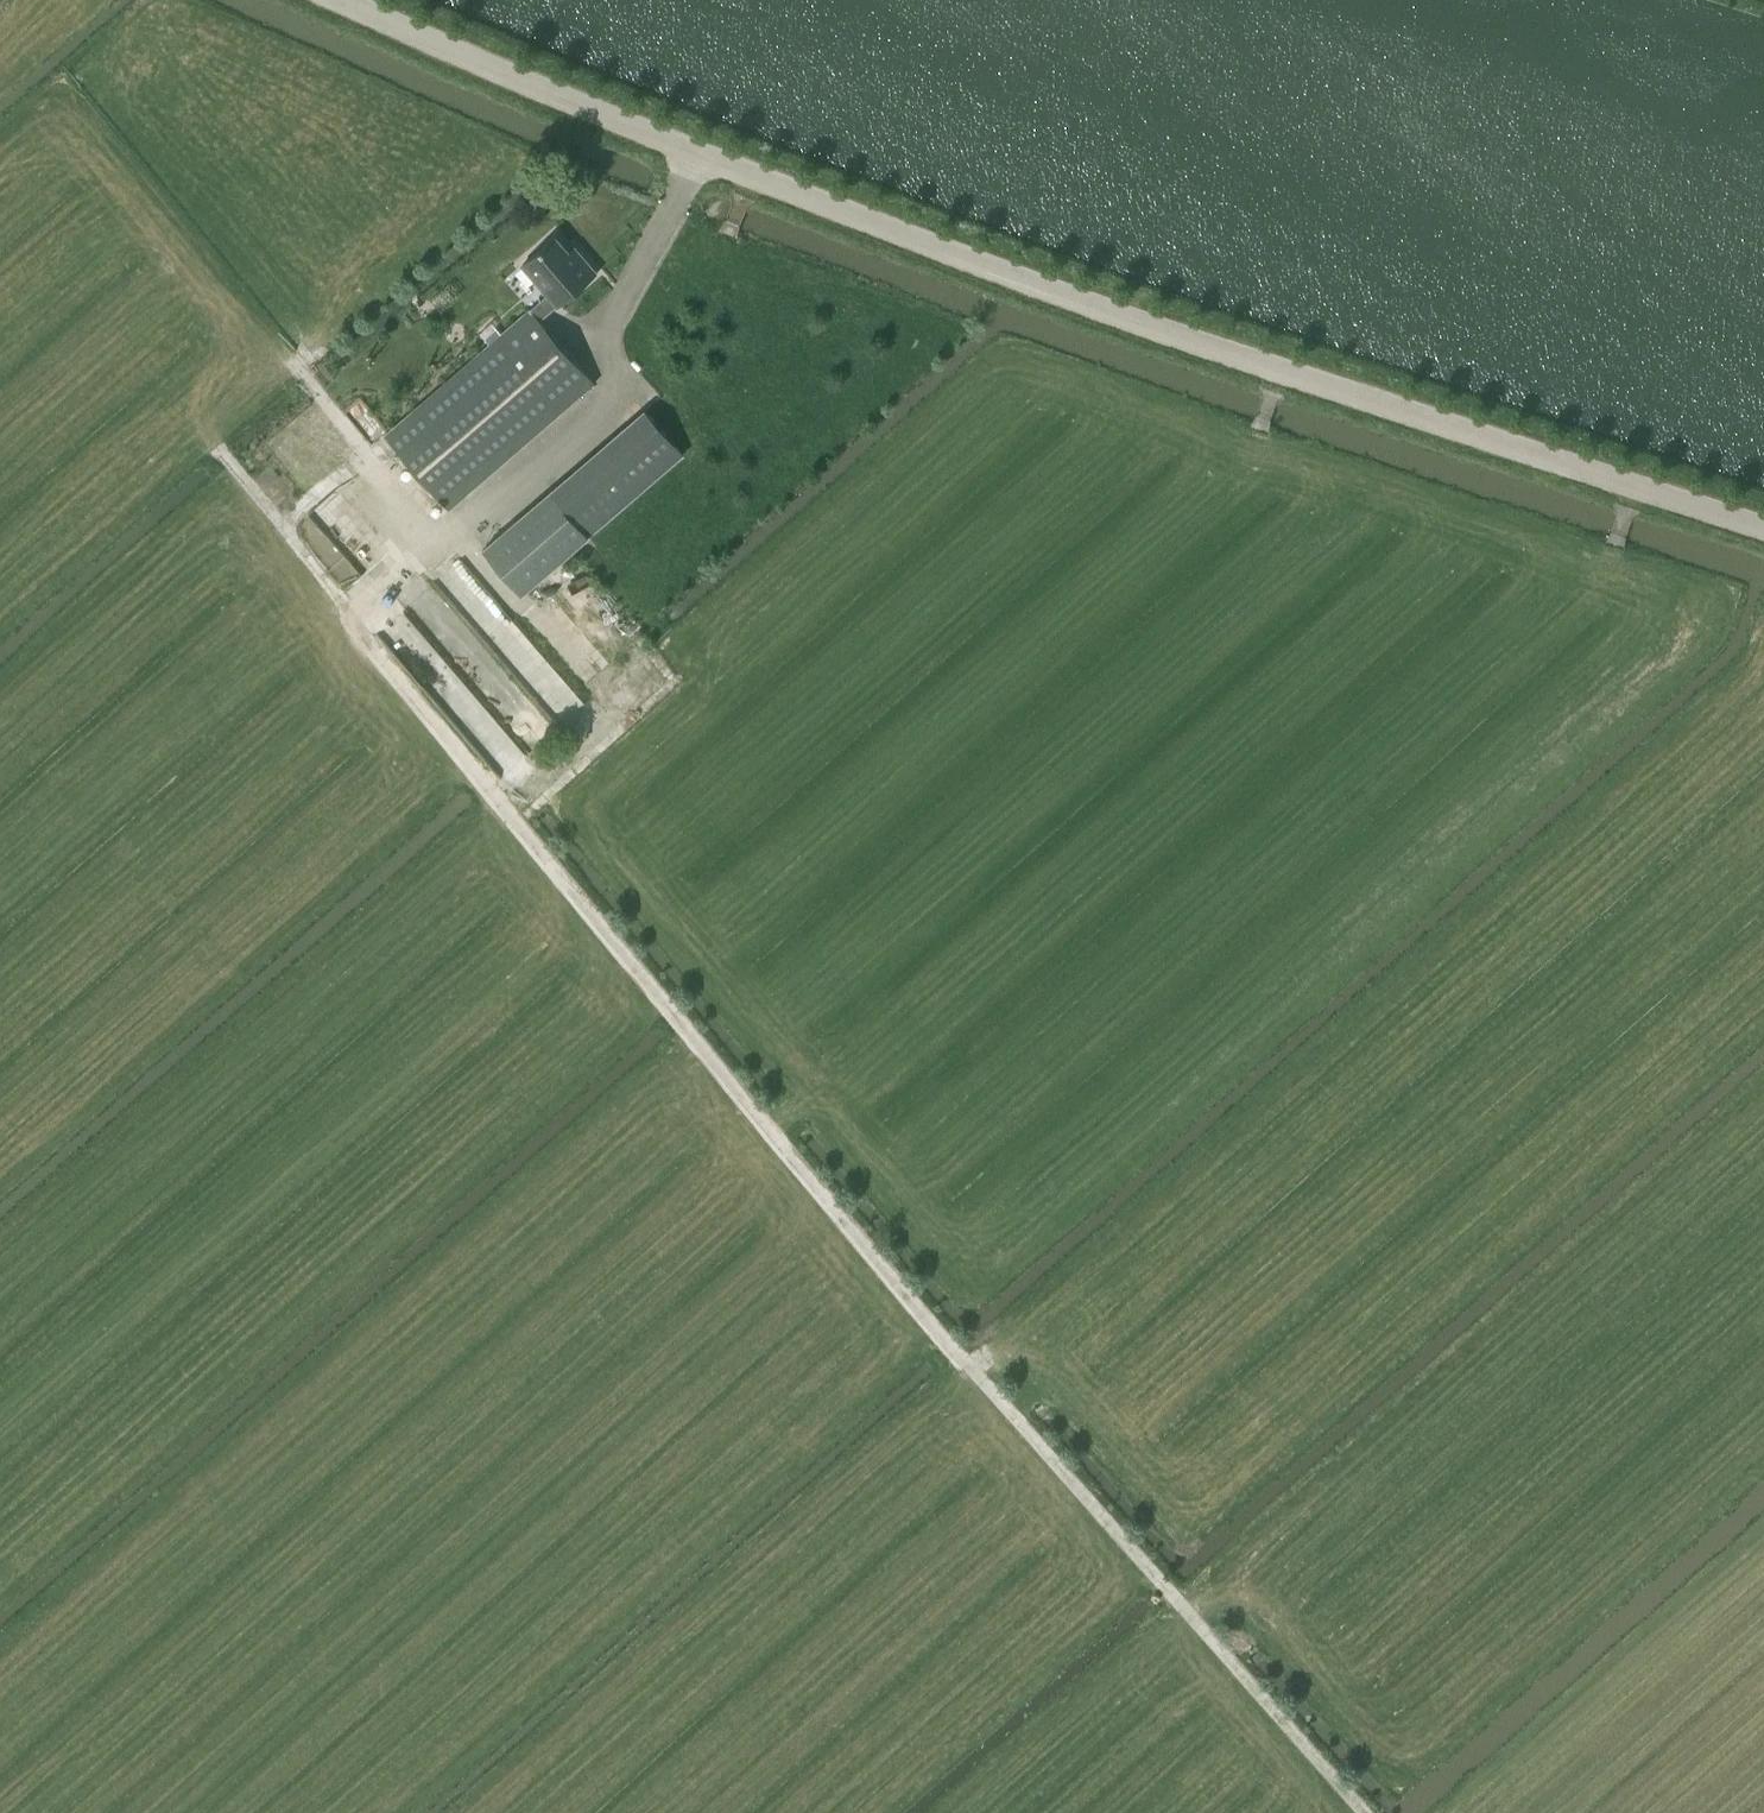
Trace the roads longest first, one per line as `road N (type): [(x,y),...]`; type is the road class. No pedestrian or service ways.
road 1 (track): [(351,616),(883,1264),(1363,1812)]
road 2 (unclassified): [(1763,529),(1113,318),(693,158),(337,0)]

